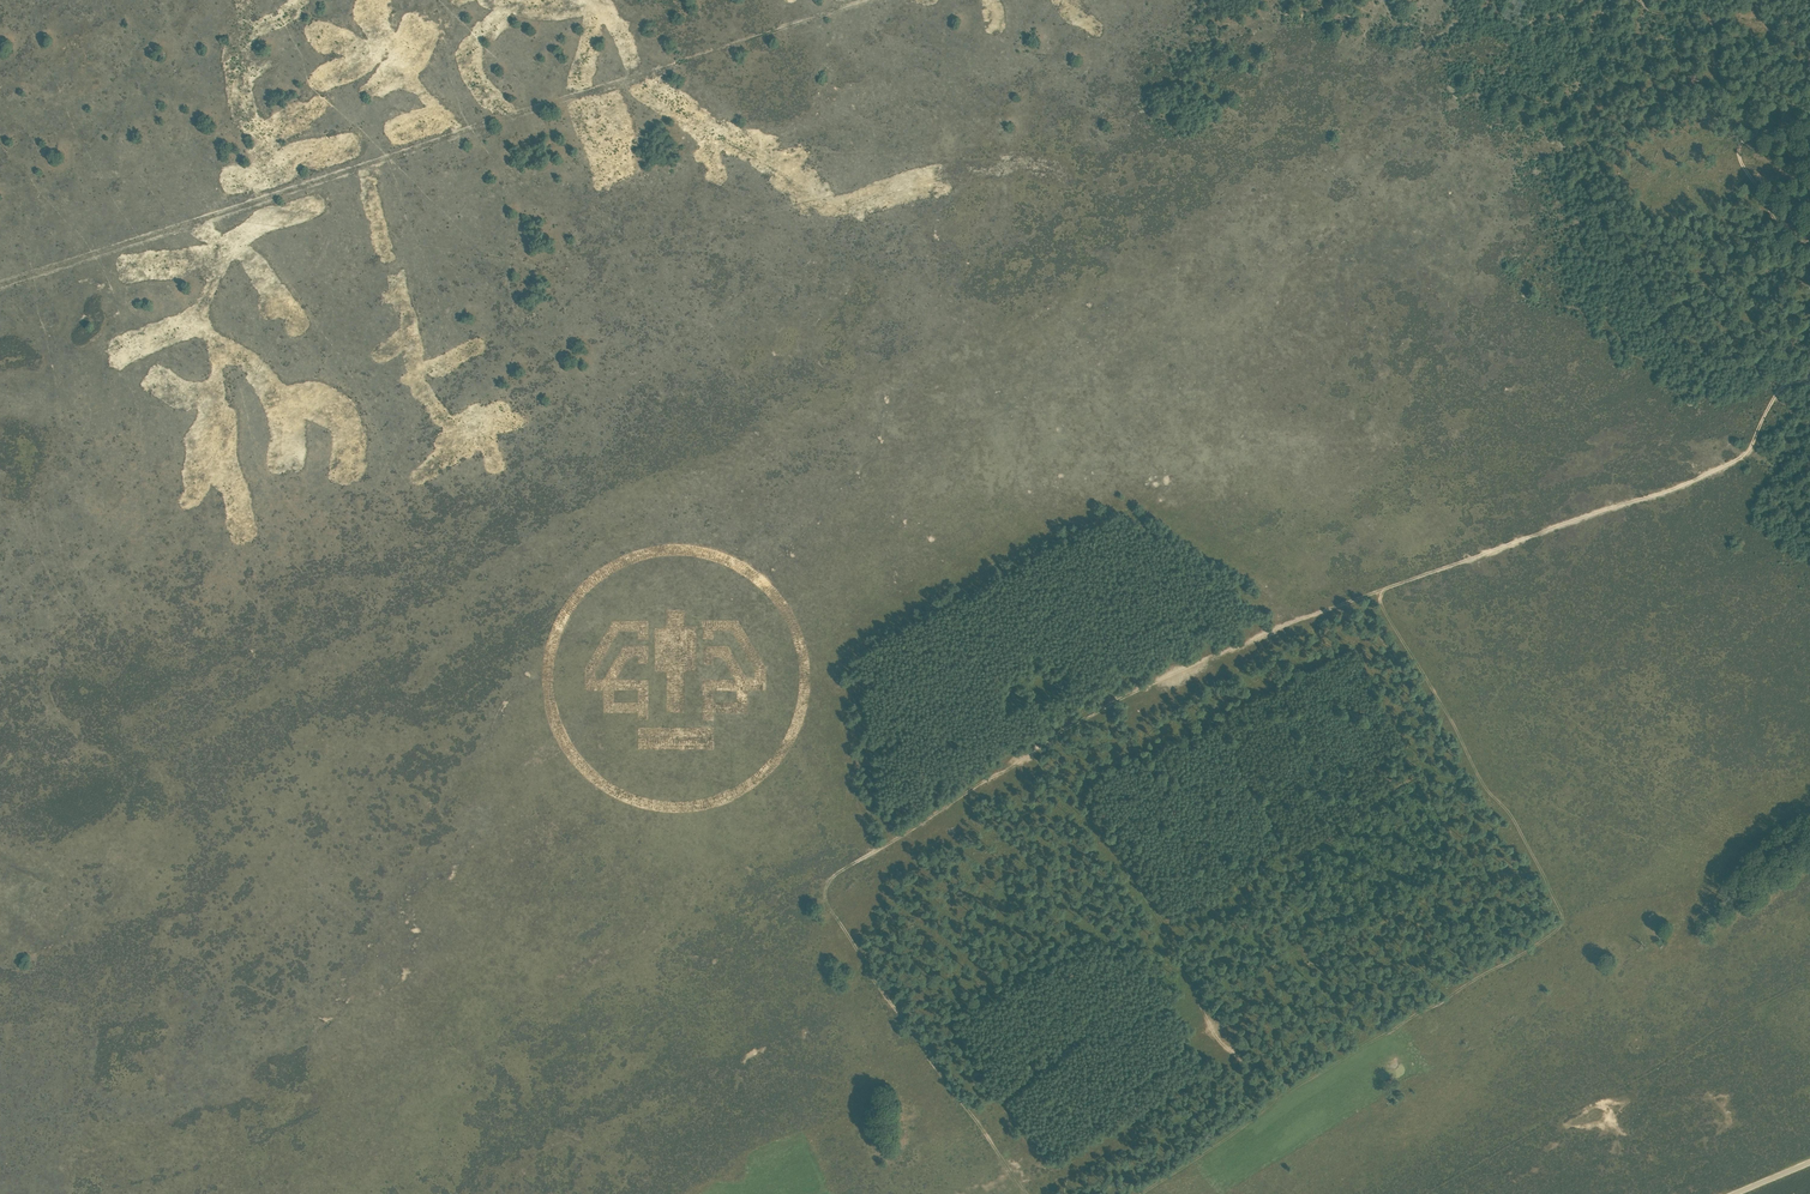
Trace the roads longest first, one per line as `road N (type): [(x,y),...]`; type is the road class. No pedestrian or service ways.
road 1 (track): [(1380,591),(1121,696),(829,881),(827,903),(1028,1193)]
road 2 (track): [(1142,1193),(1562,922),(1511,815),(1488,791),(1381,606)]
road 3 (track): [(1809,377),(1778,392),(1750,447),(1730,463),(1380,591)]
road 4 (track): [(1809,118),(1749,137),(1737,153),(1800,239),(1809,280)]

